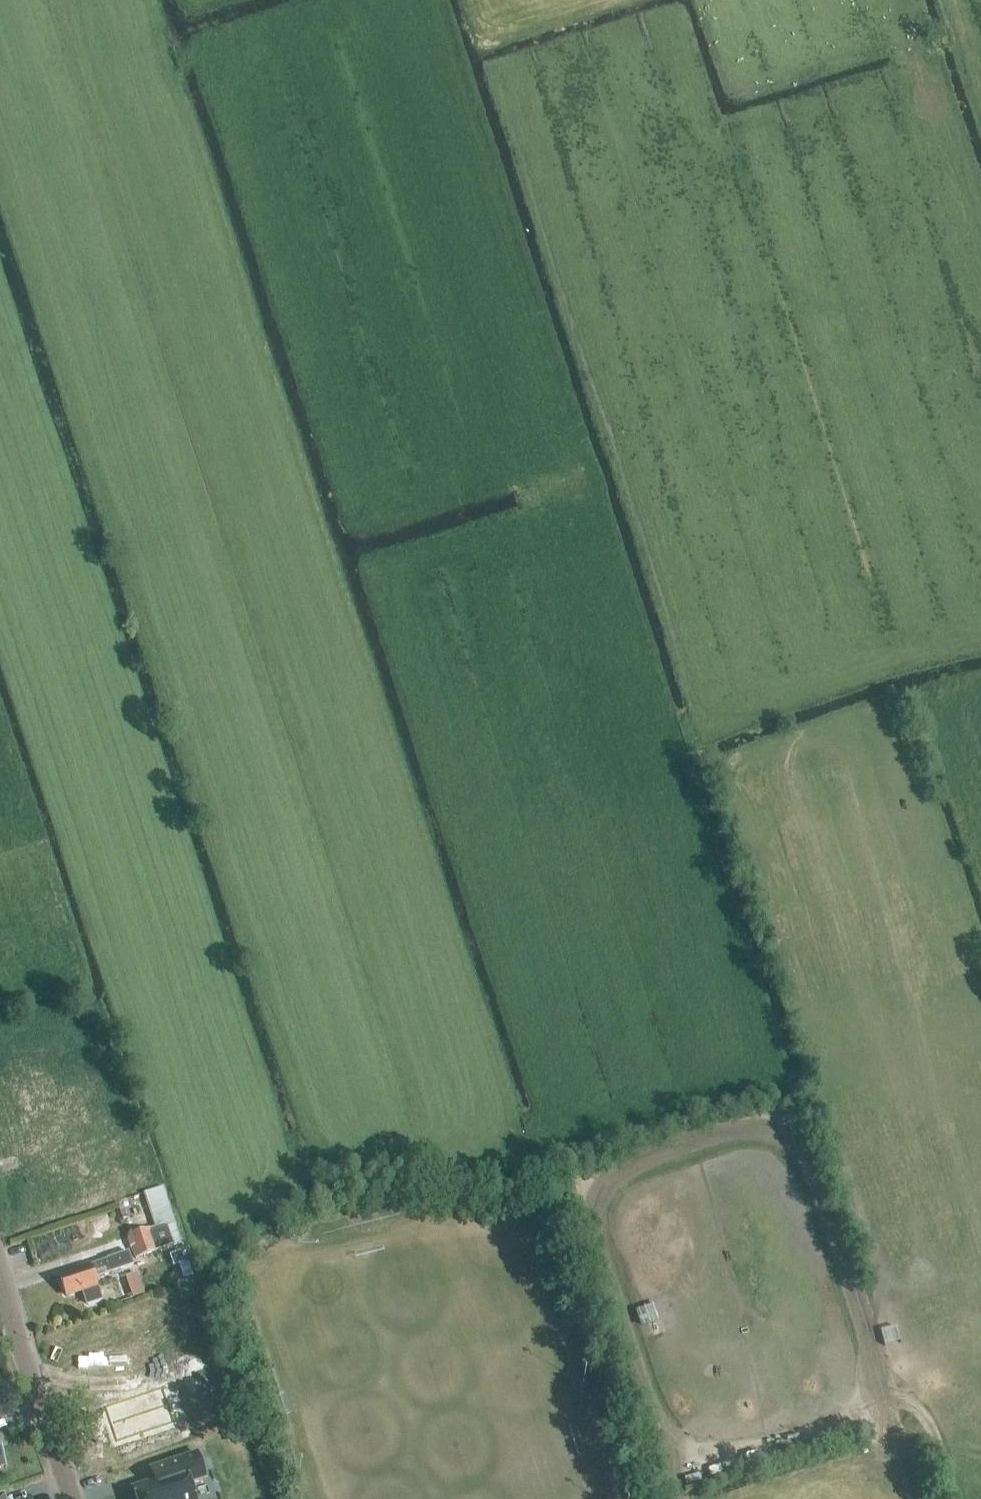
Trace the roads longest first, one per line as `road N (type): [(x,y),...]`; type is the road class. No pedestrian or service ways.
road 1 (tertiary): [(72,1498),(0,1281)]

